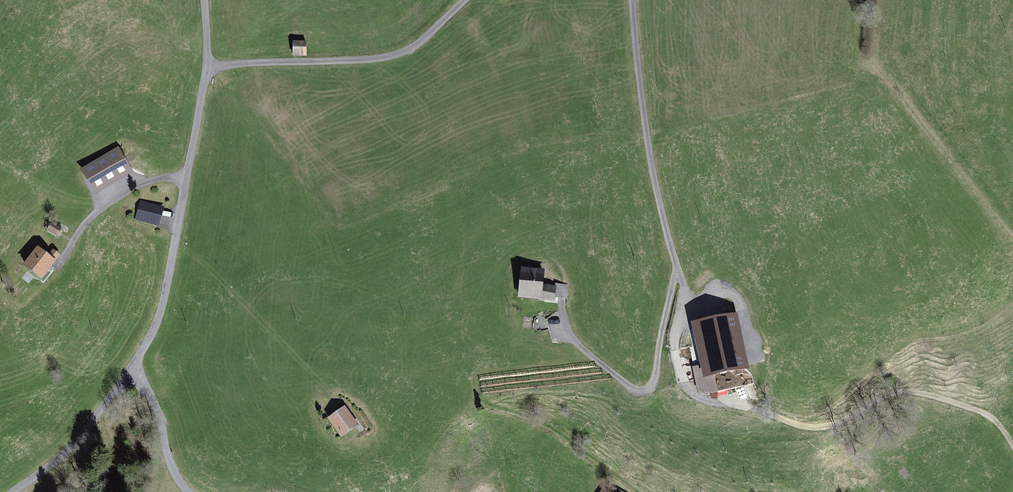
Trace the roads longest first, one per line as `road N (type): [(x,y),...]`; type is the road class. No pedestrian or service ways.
road 1 (residential): [(204,0),(207,63),(154,332),(58,461),(15,491)]
road 2 (track): [(630,0),(662,209),(690,310),(675,336)]
road 3 (track): [(1012,453),(997,422),(912,393),(842,428),(808,426),(732,396)]
road 4 (track): [(207,63),(369,58),(417,46),(467,0)]
road 5 (track): [(562,326),(633,392),(646,391),(658,376),(678,267)]
road 6 (track): [(758,407),(755,344),(739,298),(721,290),(689,306)]
road 7 (track): [(134,366),(164,419),(176,484),(188,491)]

